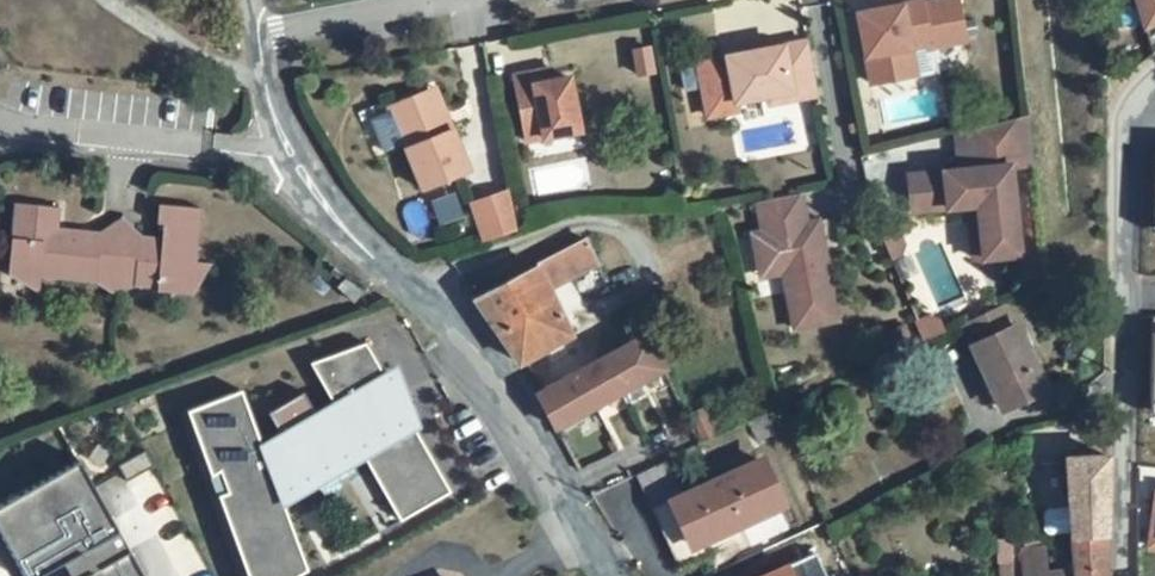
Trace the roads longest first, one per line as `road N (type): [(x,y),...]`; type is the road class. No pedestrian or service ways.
road 1 (unclassified): [(255,36),(294,156),(356,243),(492,368),(534,432),(600,575)]
road 2 (unclassified): [(1120,575),(1123,162),(1154,87)]
road 3 (residential): [(255,36),(458,0)]

